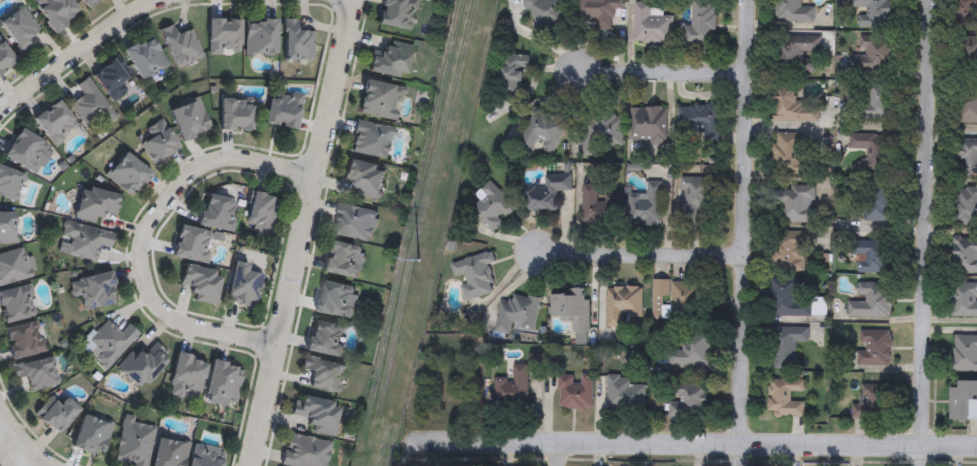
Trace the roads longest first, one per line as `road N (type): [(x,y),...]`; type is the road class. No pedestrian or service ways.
road 1 (residential): [(416,439),(976,447)]
road 2 (residential): [(350,0),(244,465)]
road 3 (residential): [(739,465),(747,0)]
road 4 (residential): [(928,0),(921,465)]
road 5 (residential): [(309,172),(259,159),(207,162),(165,195),(140,243),(150,291),(165,311),(271,341)]
road 6 (residential): [(742,266),(543,253)]
road 7 (residential): [(158,0),(0,108)]
road 8 (residential): [(580,67),(746,75)]

